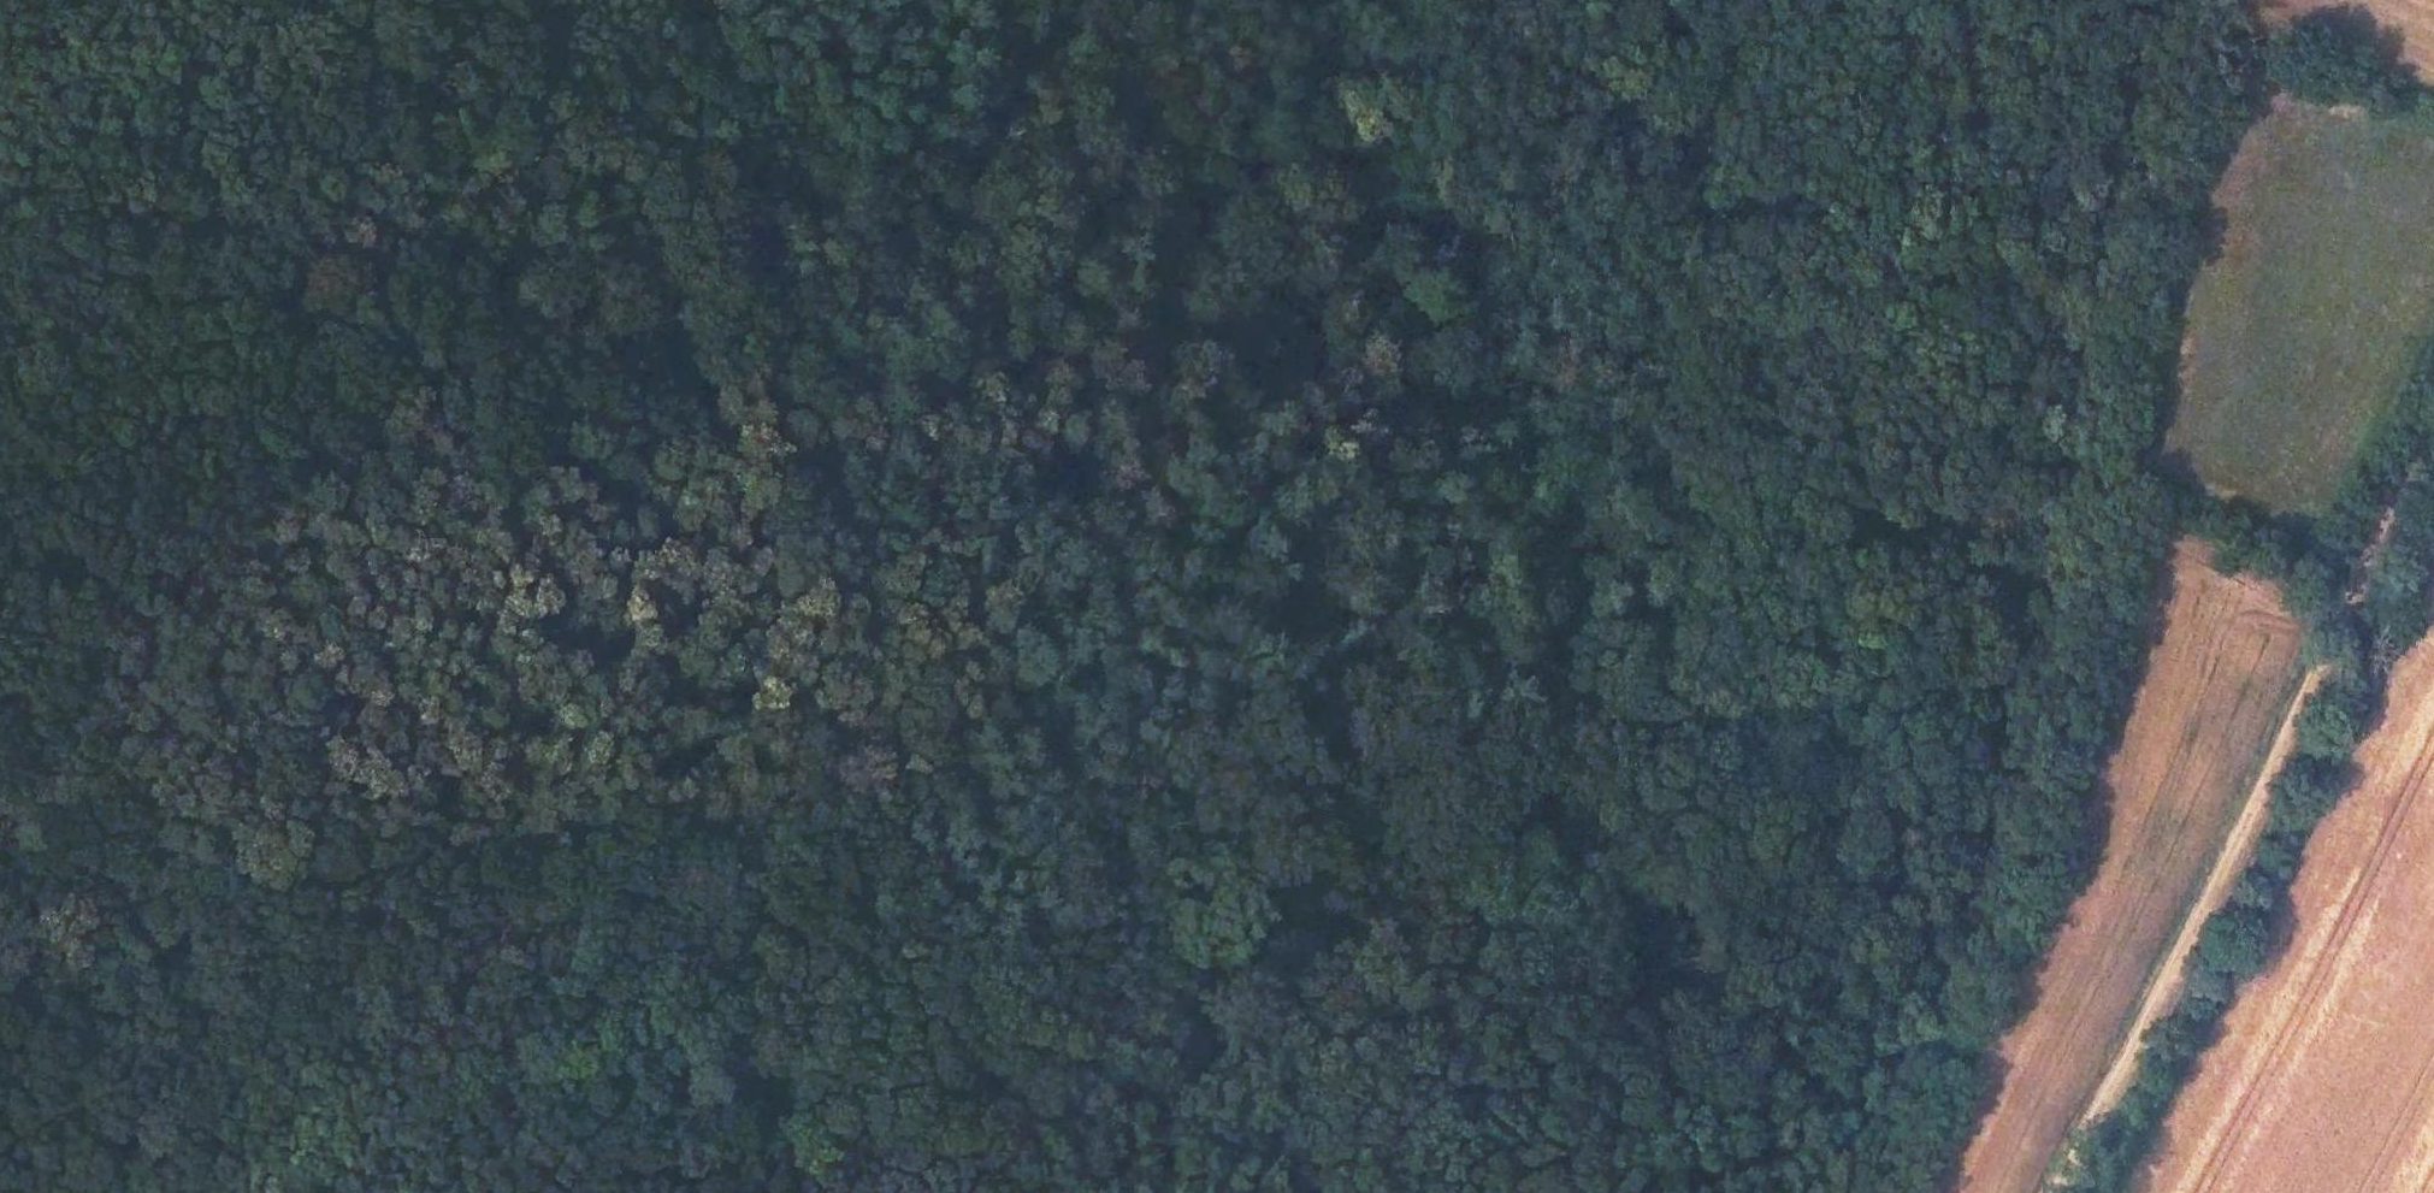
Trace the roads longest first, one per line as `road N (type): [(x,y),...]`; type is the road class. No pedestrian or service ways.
road 1 (track): [(2433,415),(2069,1192)]

